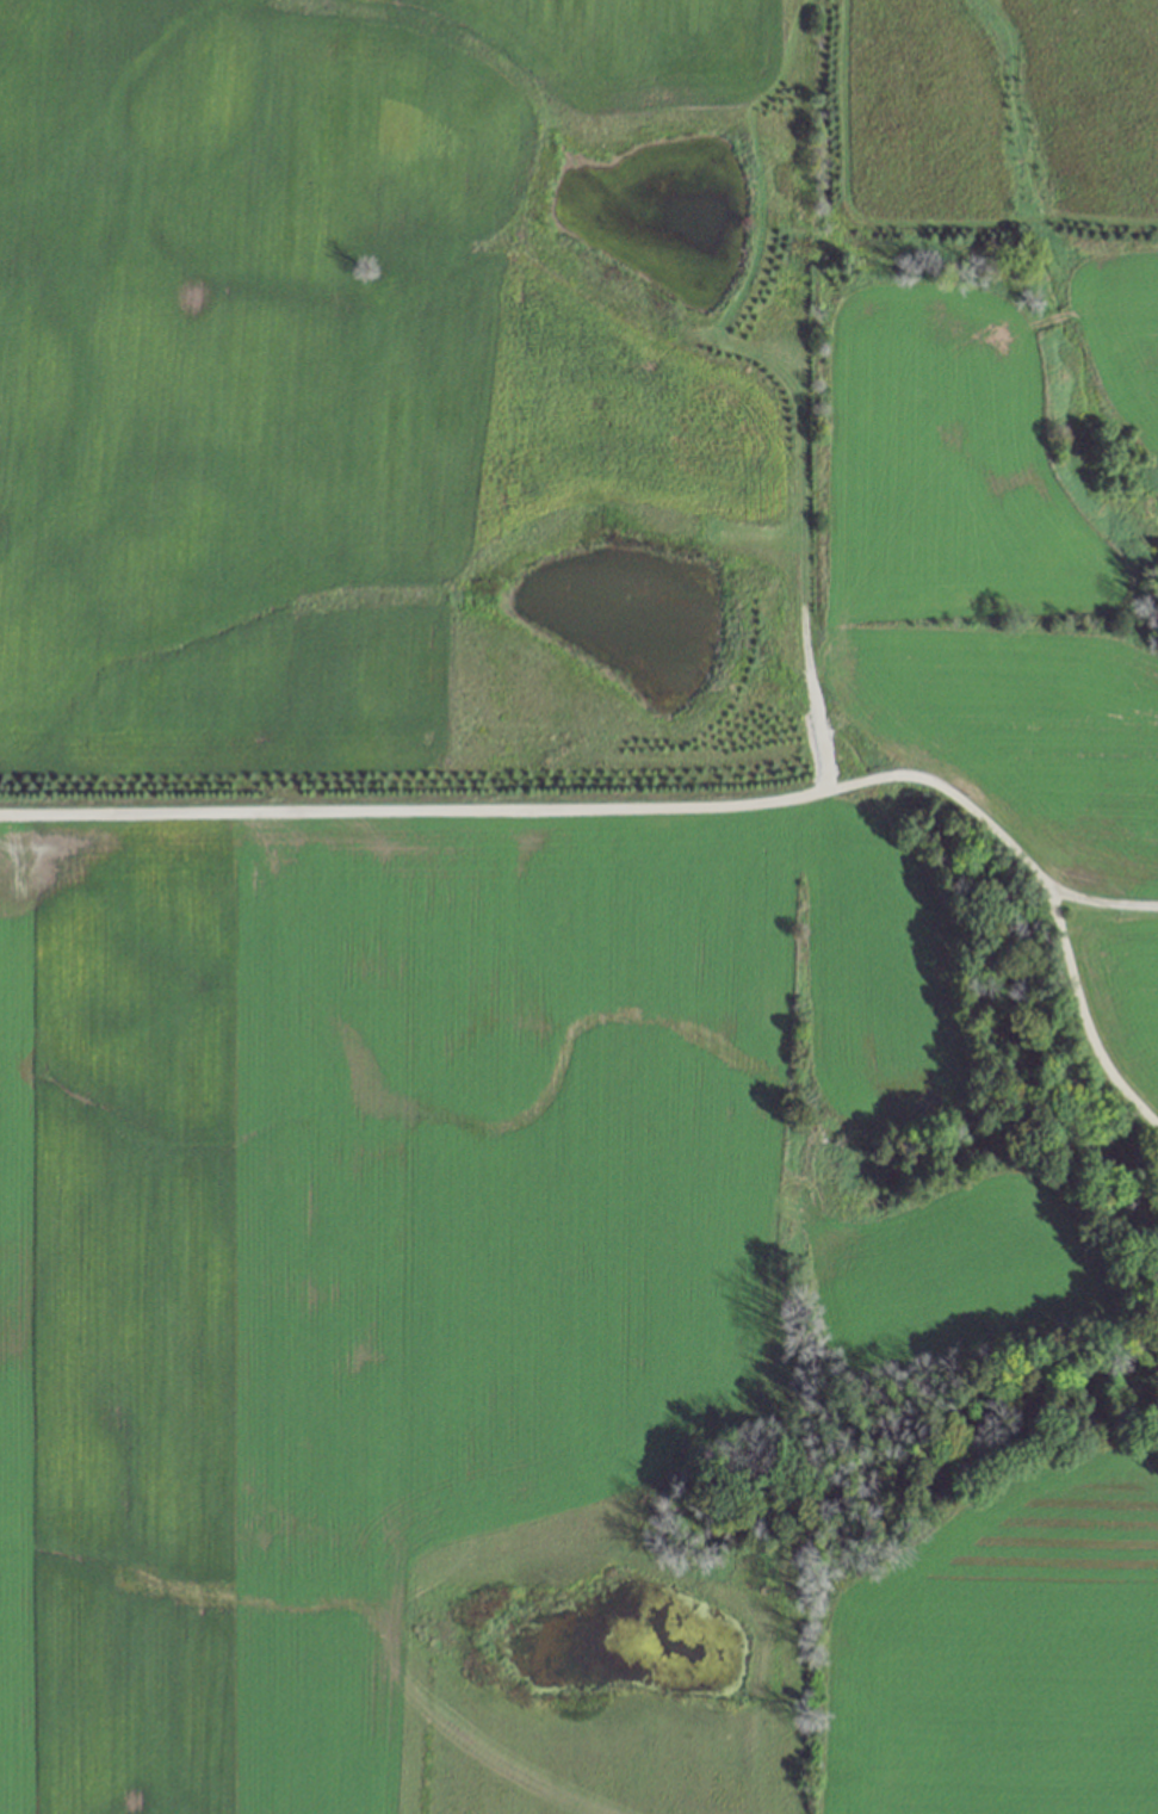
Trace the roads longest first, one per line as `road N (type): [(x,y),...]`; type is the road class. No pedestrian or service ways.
road 1 (residential): [(0,812),(722,811),(897,772),(949,791),(1035,894),(1157,896)]
road 2 (residential): [(1035,894),(1067,1026),(1128,1118),(1157,1145)]

